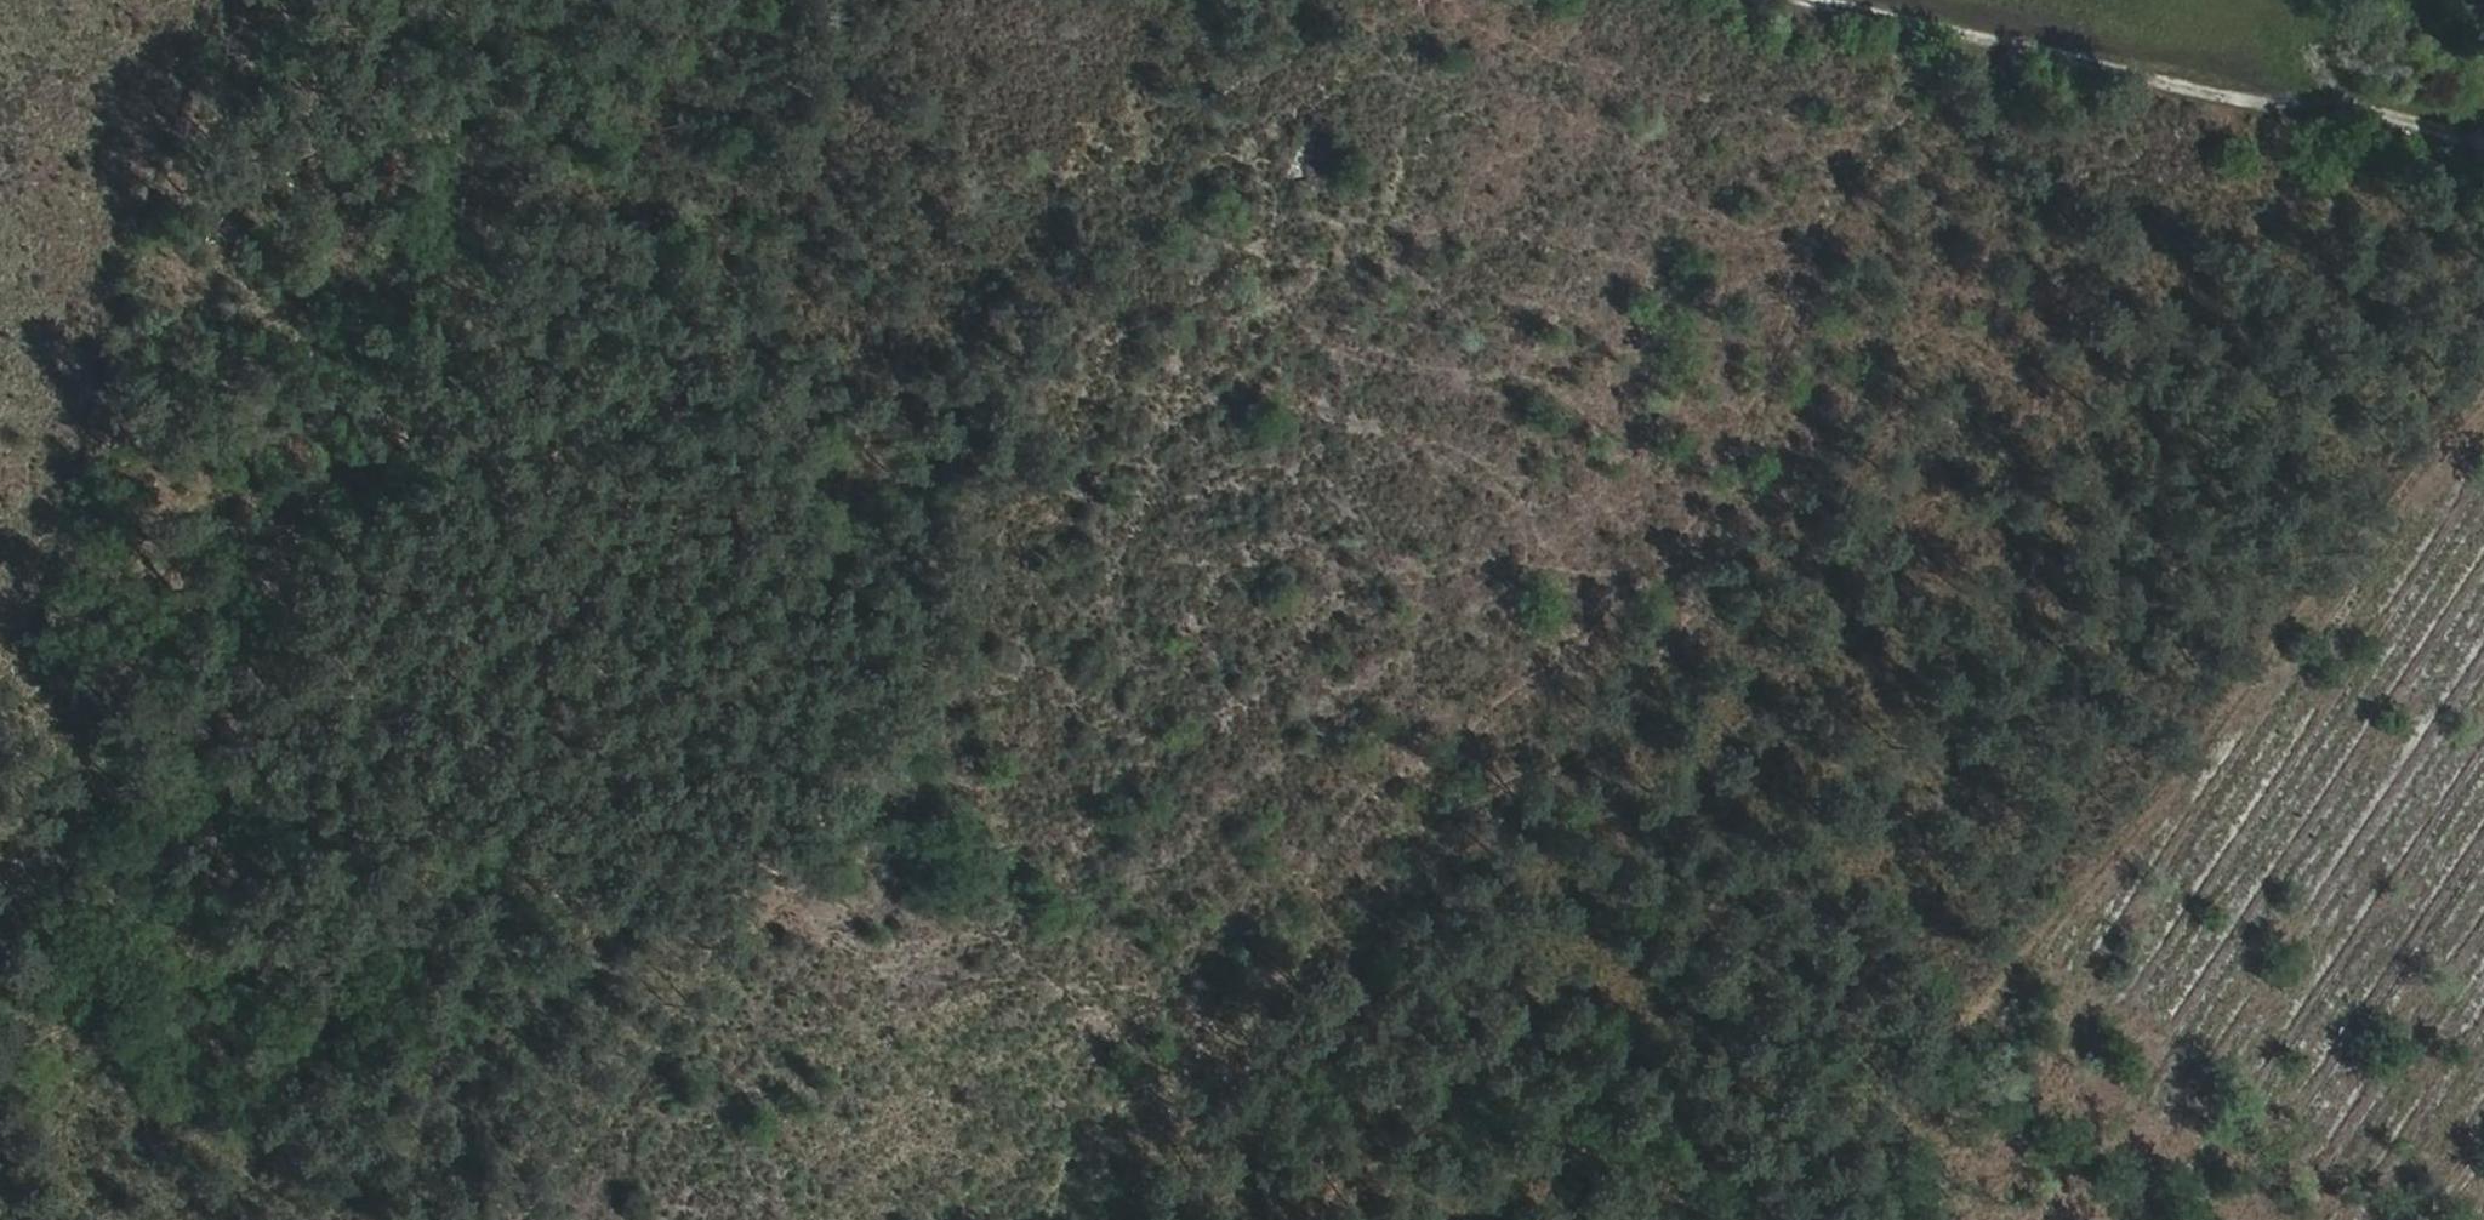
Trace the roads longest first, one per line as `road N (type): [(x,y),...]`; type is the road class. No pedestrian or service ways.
road 1 (track): [(1953,0),(2331,106),(2483,131)]

